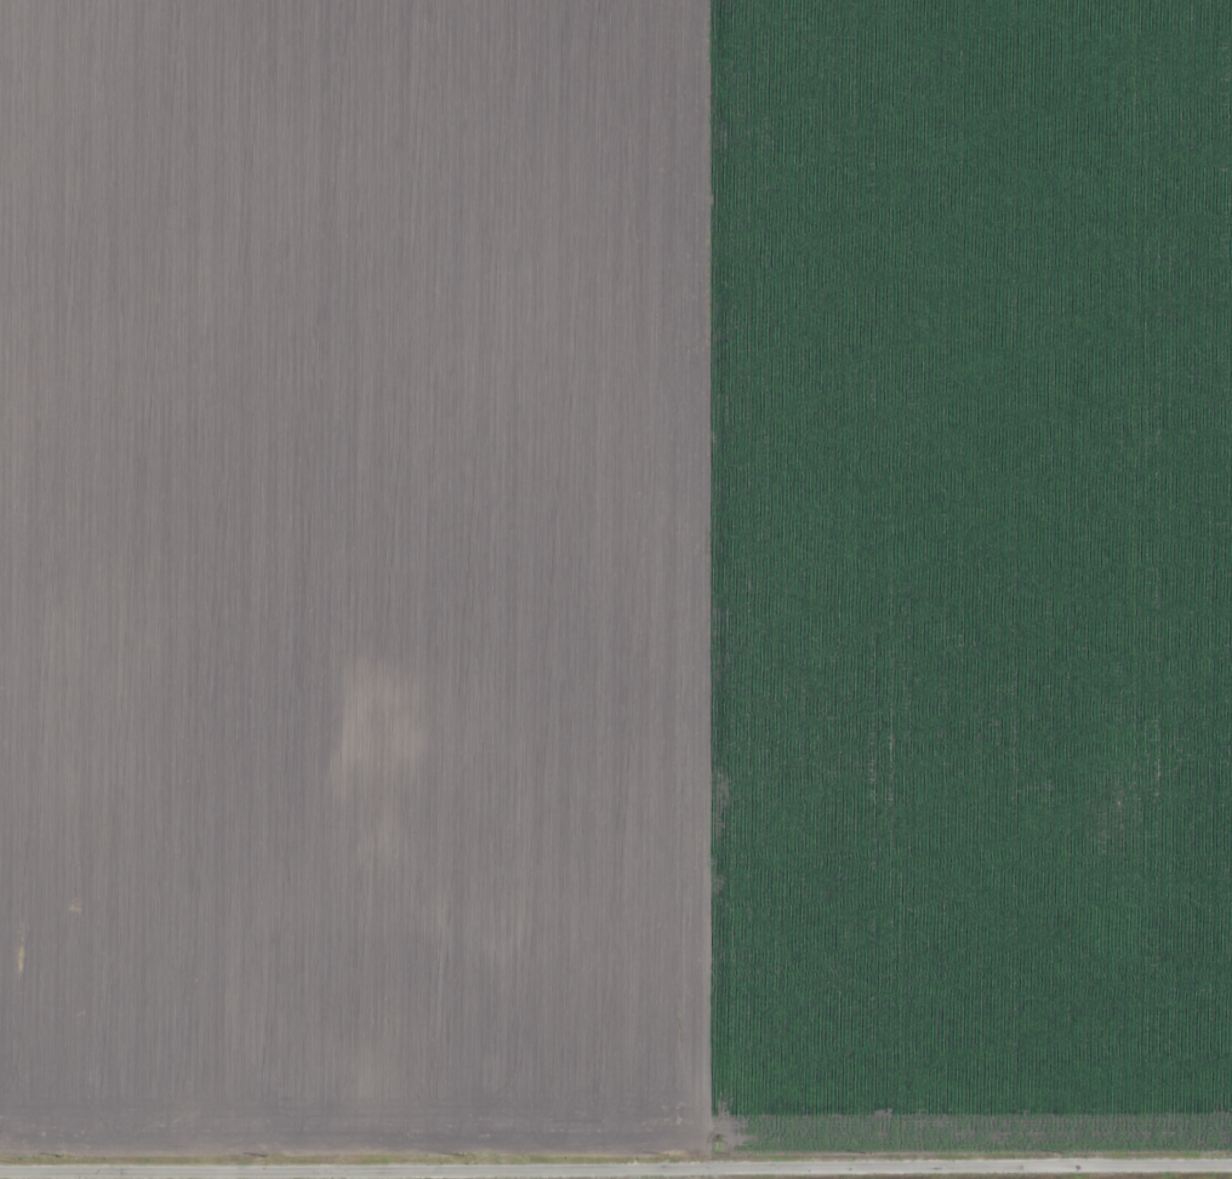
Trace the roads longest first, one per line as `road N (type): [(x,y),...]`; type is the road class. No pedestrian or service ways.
road 1 (residential): [(1231,1170),(0,1170)]

